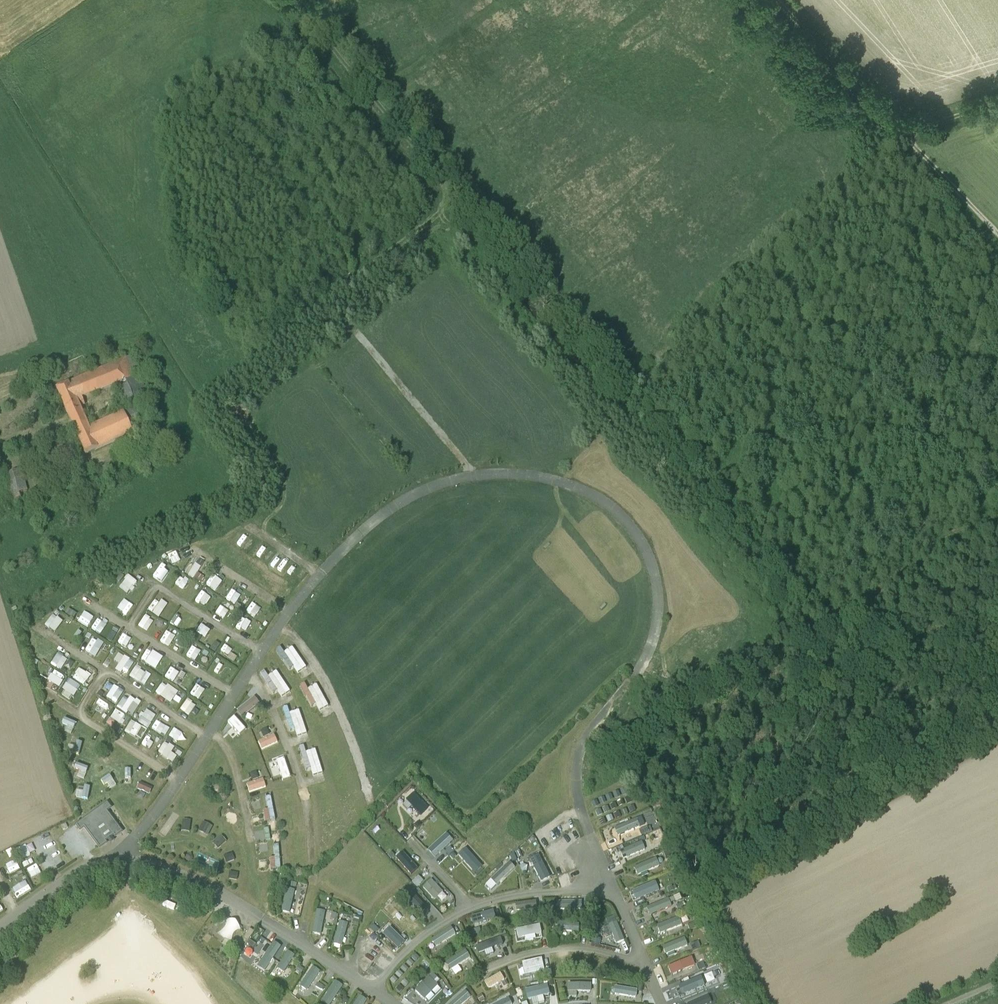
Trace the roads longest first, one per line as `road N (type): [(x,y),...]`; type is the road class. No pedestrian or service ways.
road 1 (track): [(292,0),(625,401)]
road 2 (track): [(611,419),(900,133)]
road 3 (track): [(900,133),(776,0)]
road 4 (track): [(900,133),(997,236)]

